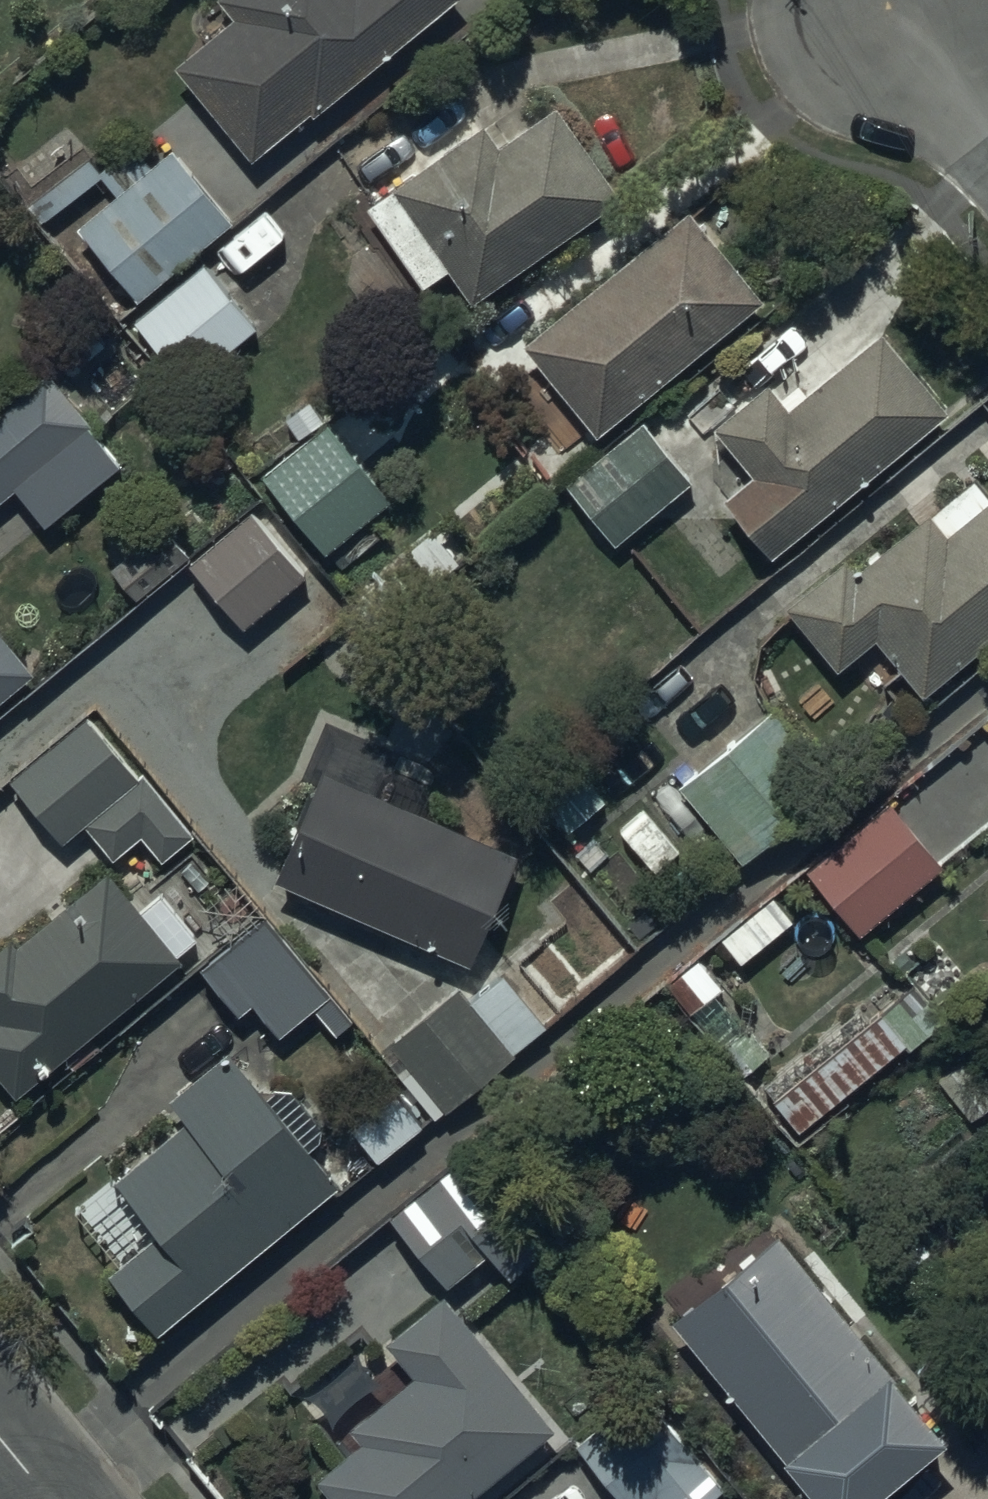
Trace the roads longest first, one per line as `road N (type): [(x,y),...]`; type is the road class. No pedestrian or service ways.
road 1 (residential): [(889,0),(987,118)]

